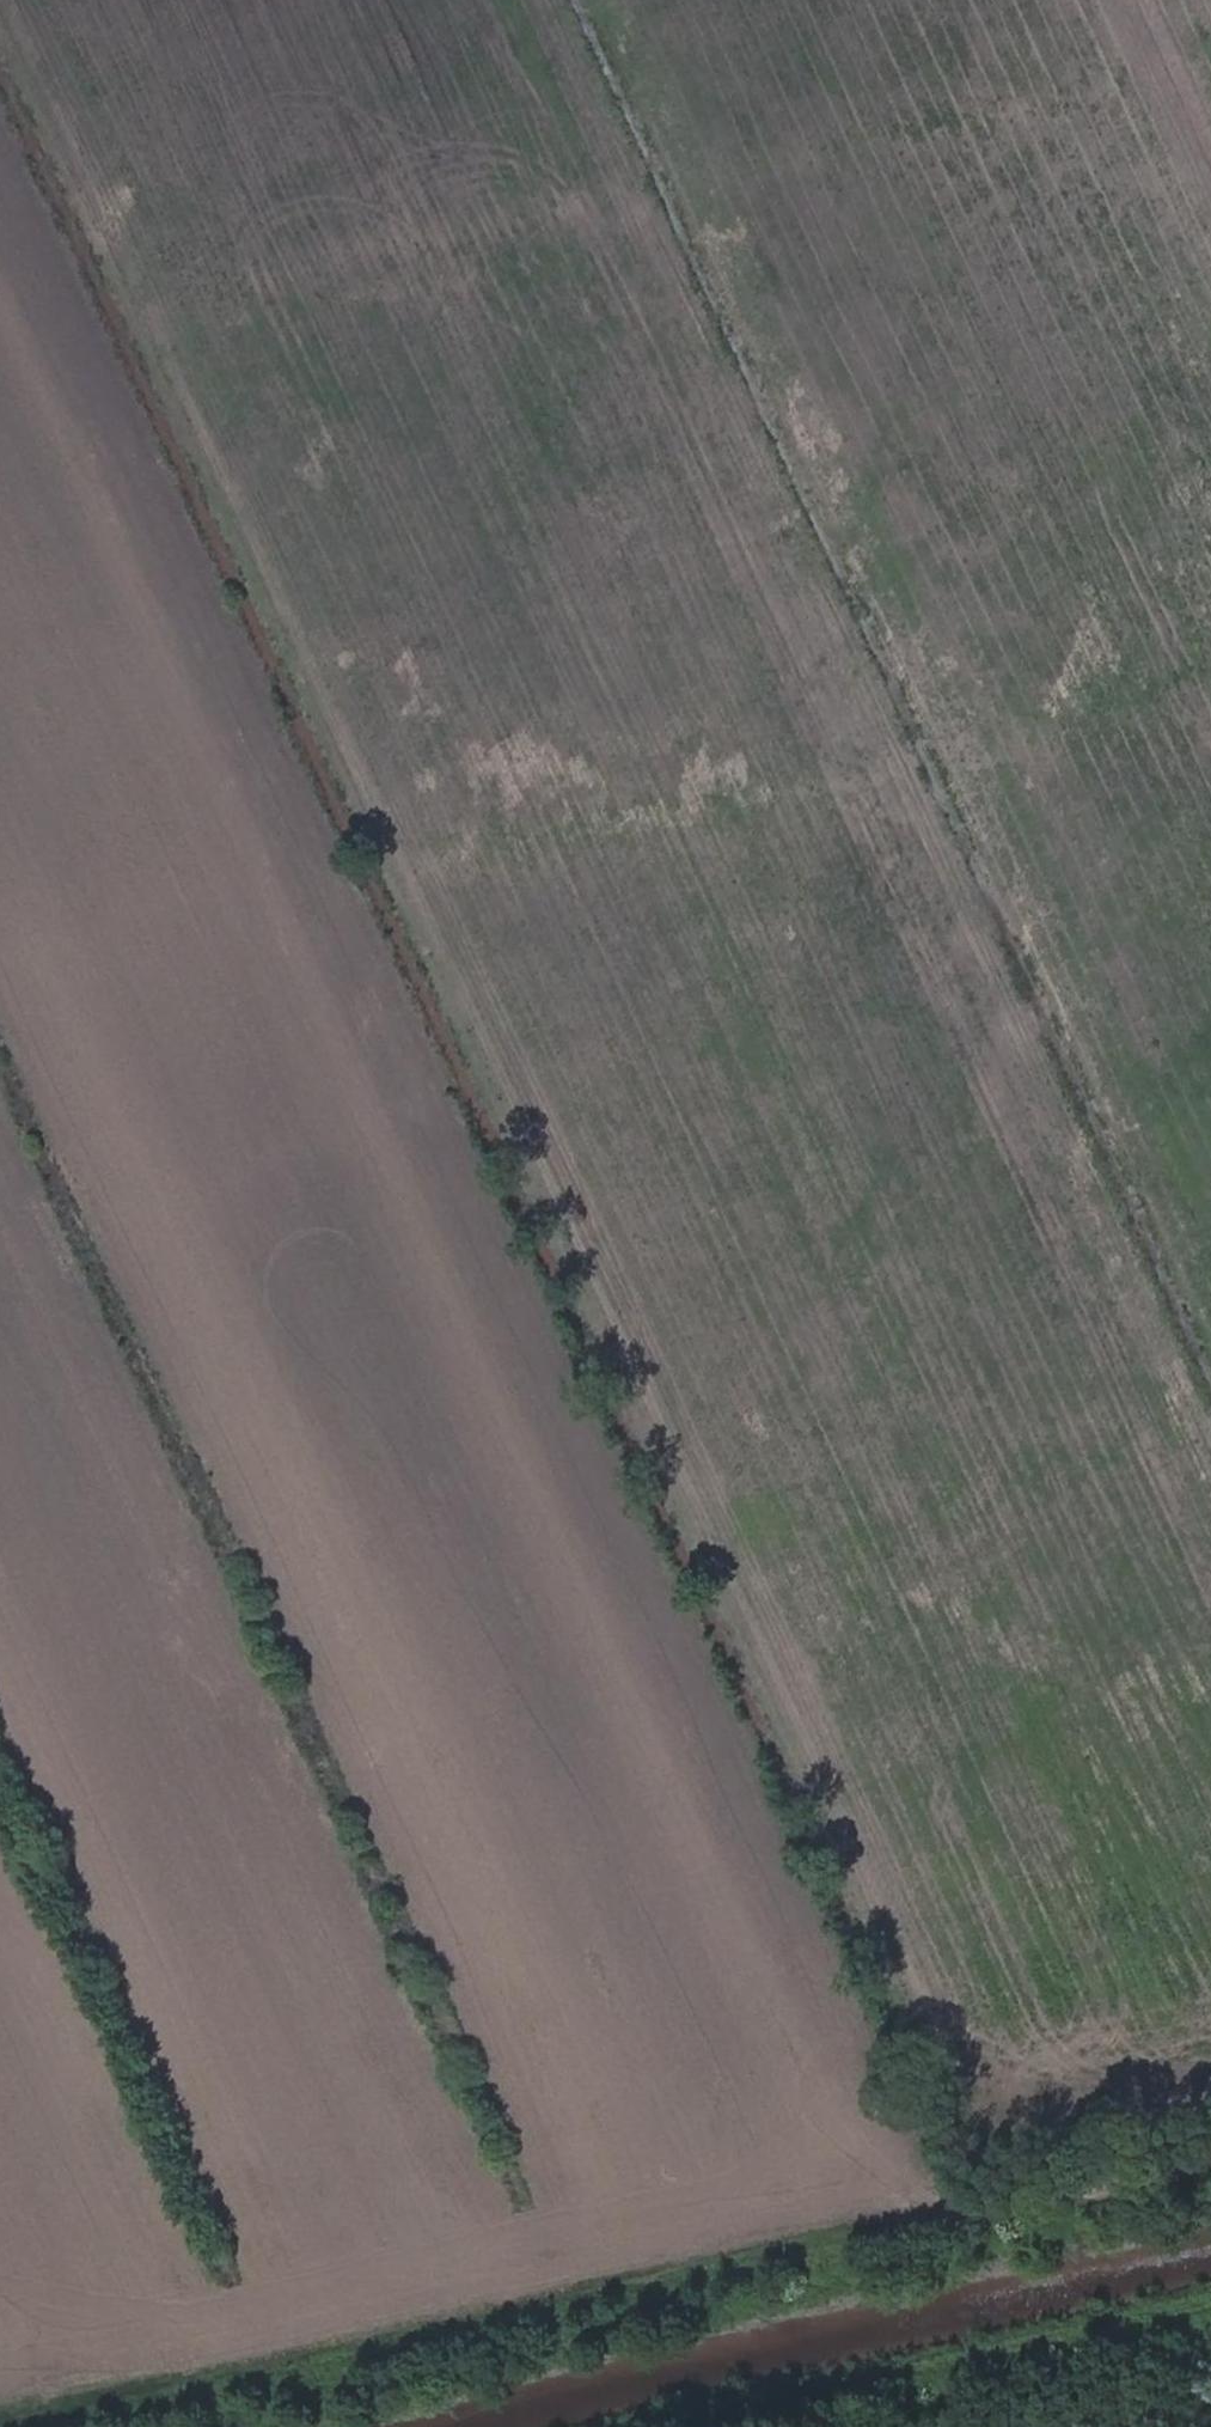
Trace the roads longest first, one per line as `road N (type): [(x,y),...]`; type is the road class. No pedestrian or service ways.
road 1 (track): [(441,2426),(1210,2234)]

